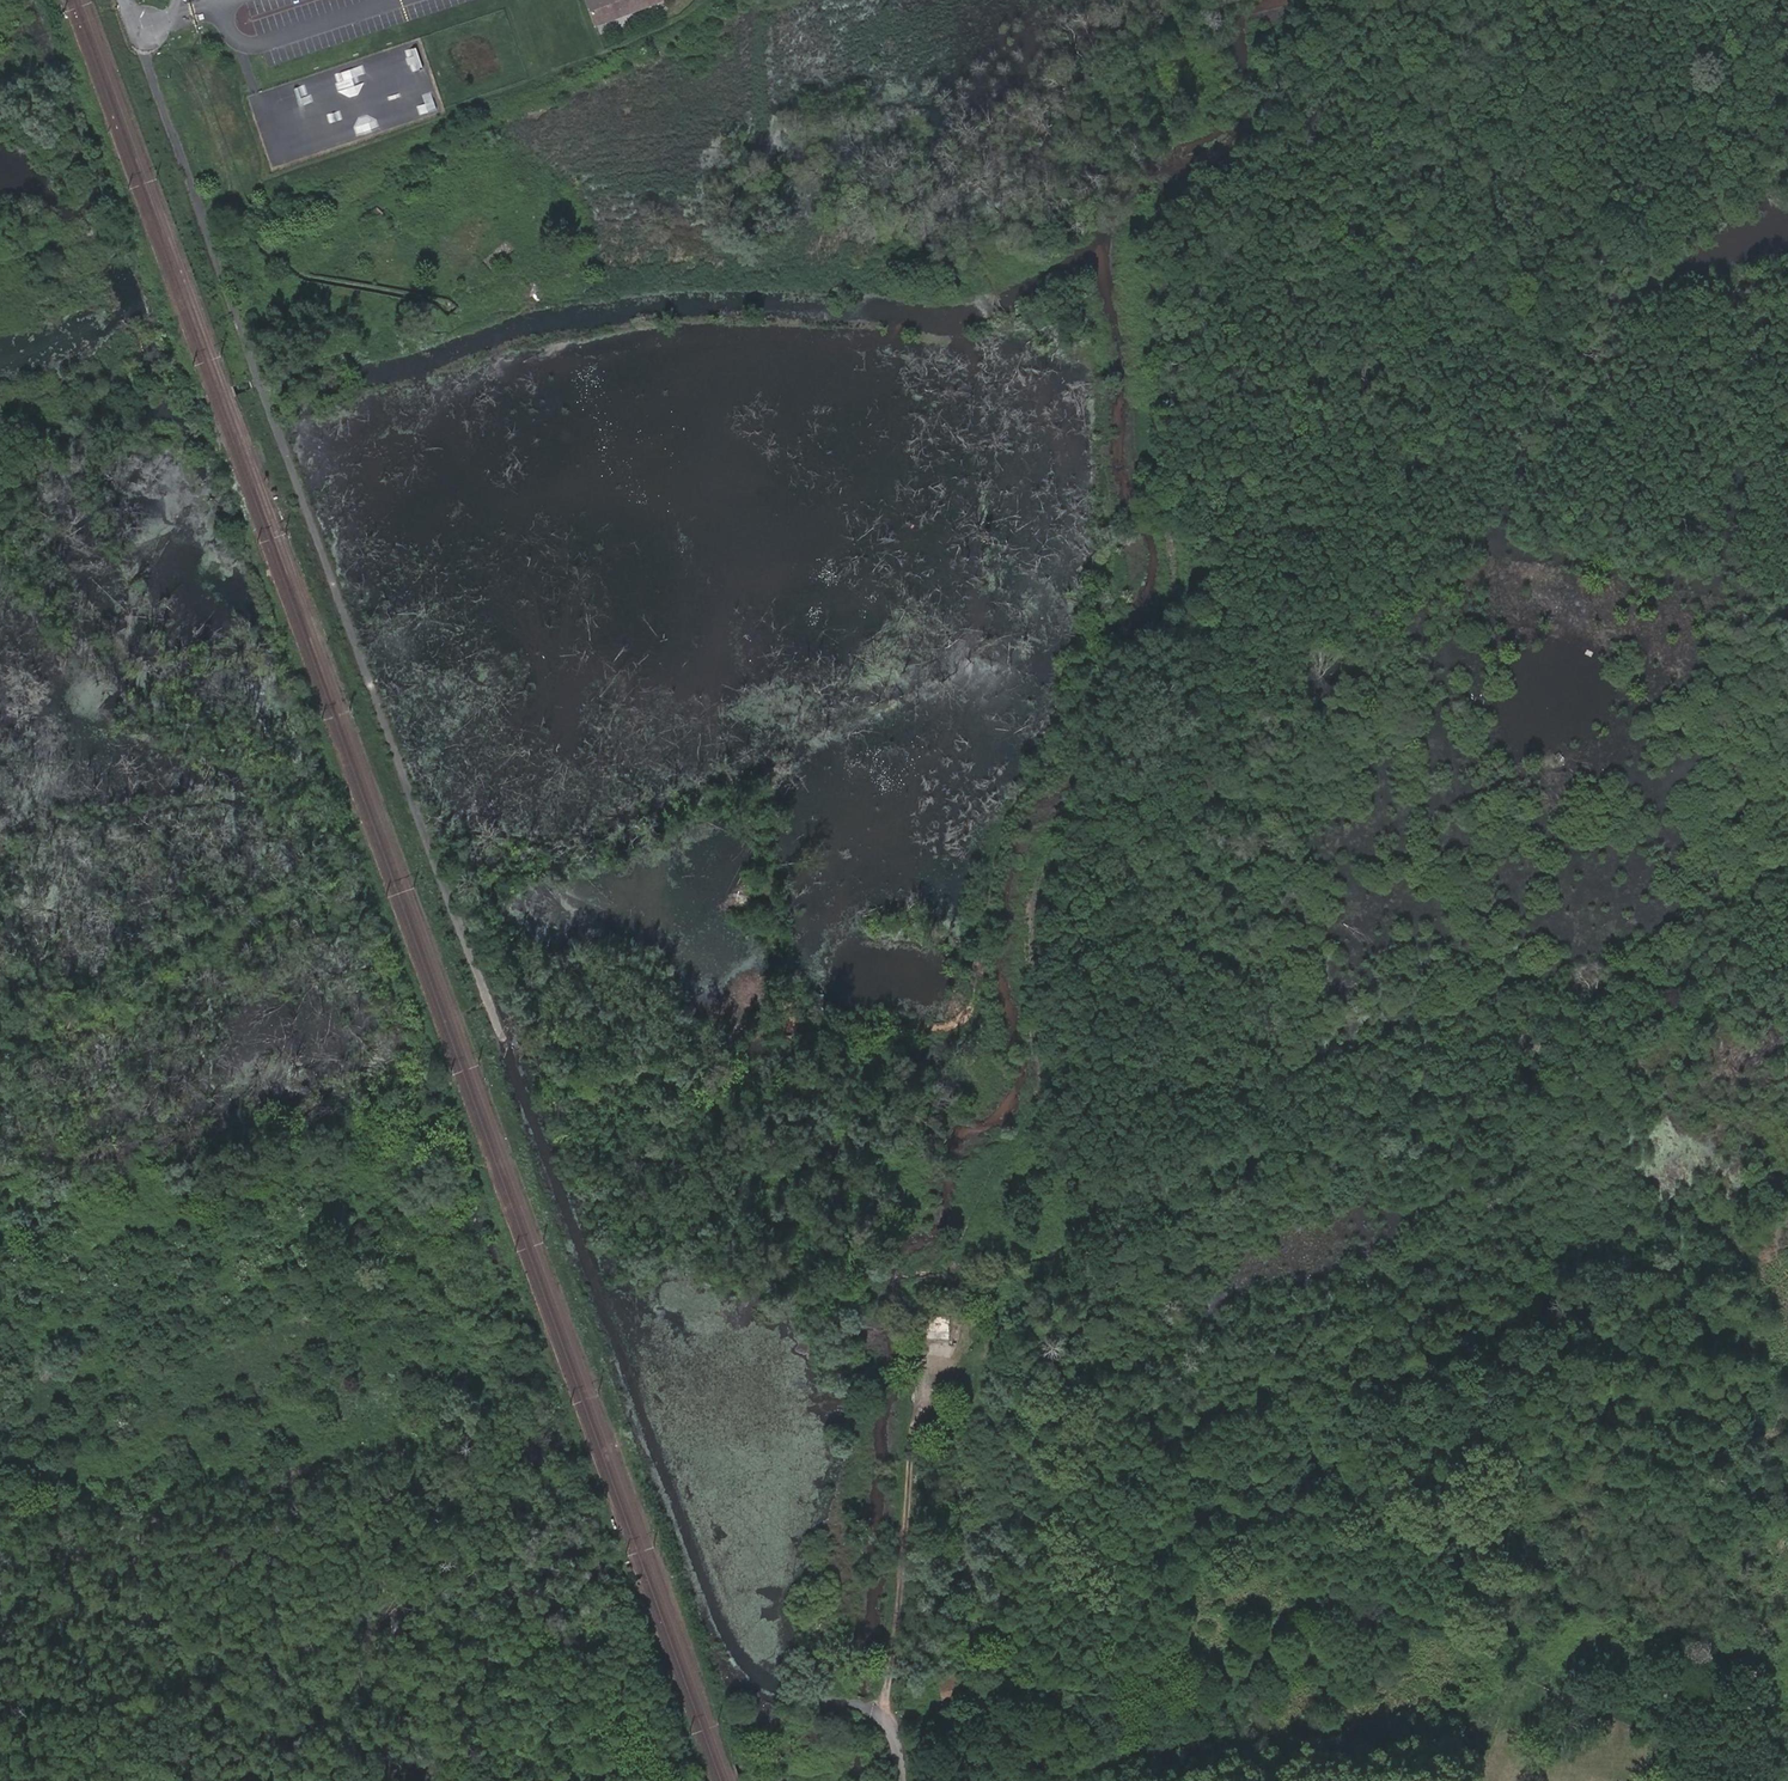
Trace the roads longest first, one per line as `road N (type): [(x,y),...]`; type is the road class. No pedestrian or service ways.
road 1 (track): [(882,1716),(921,1397)]

